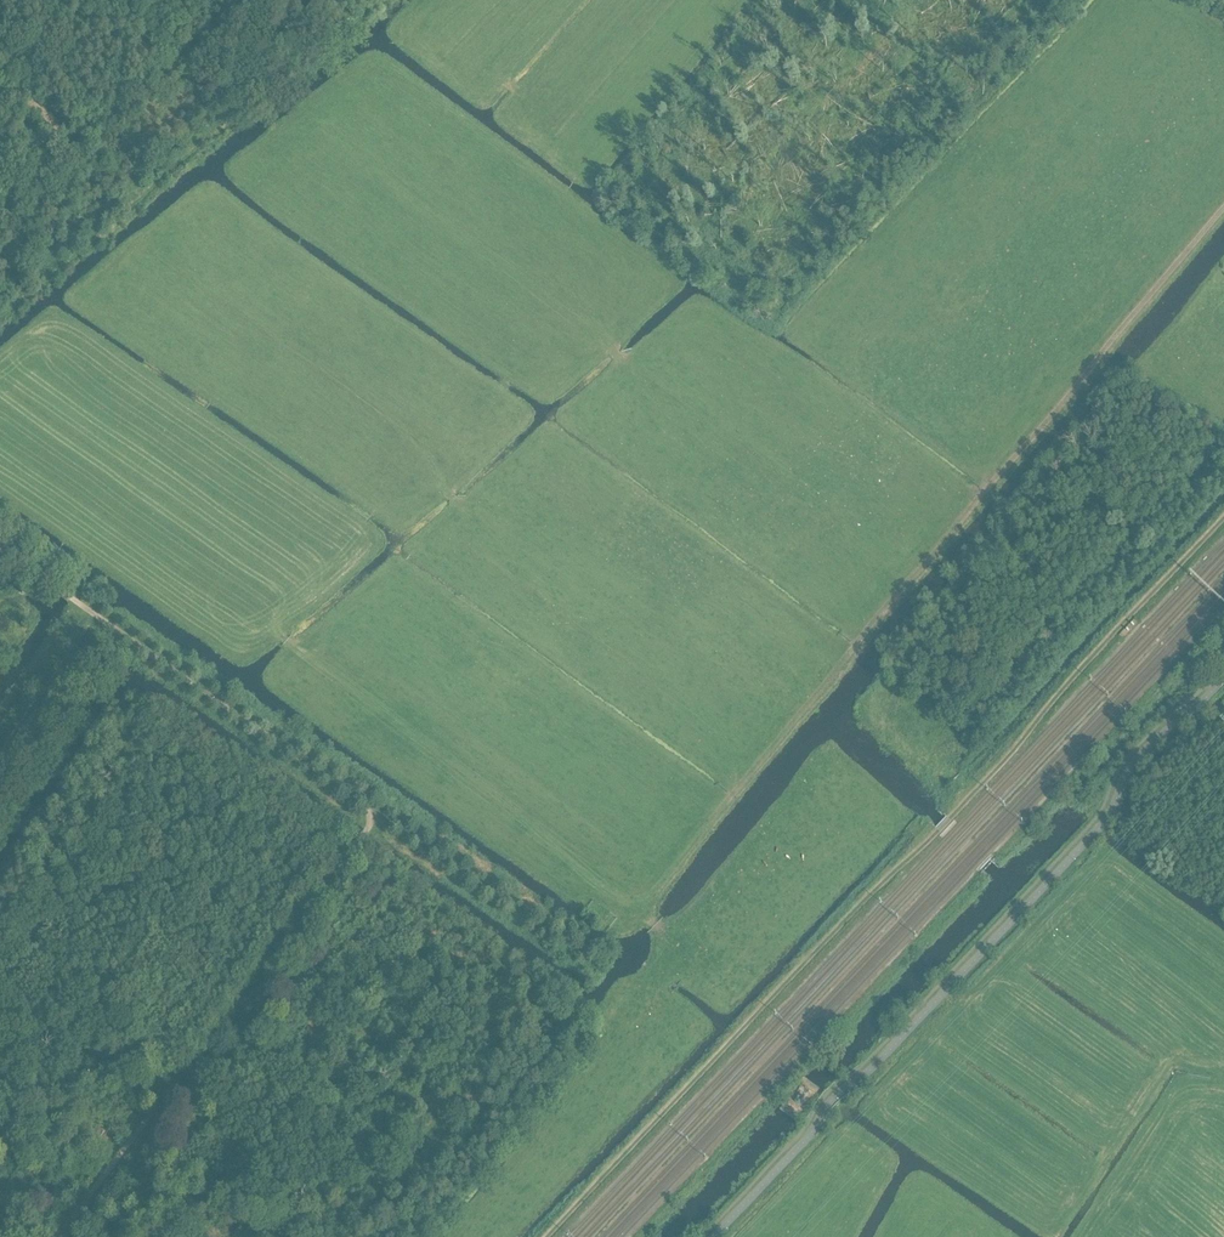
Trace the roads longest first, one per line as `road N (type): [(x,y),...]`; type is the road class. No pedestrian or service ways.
road 1 (track): [(551,1236),(1223,520)]
road 2 (track): [(1223,210),(639,909),(651,922)]
road 3 (track): [(353,849),(58,1236)]
road 4 (track): [(380,816),(44,580)]
road 5 (track): [(598,931),(583,948),(571,949),(380,816)]

